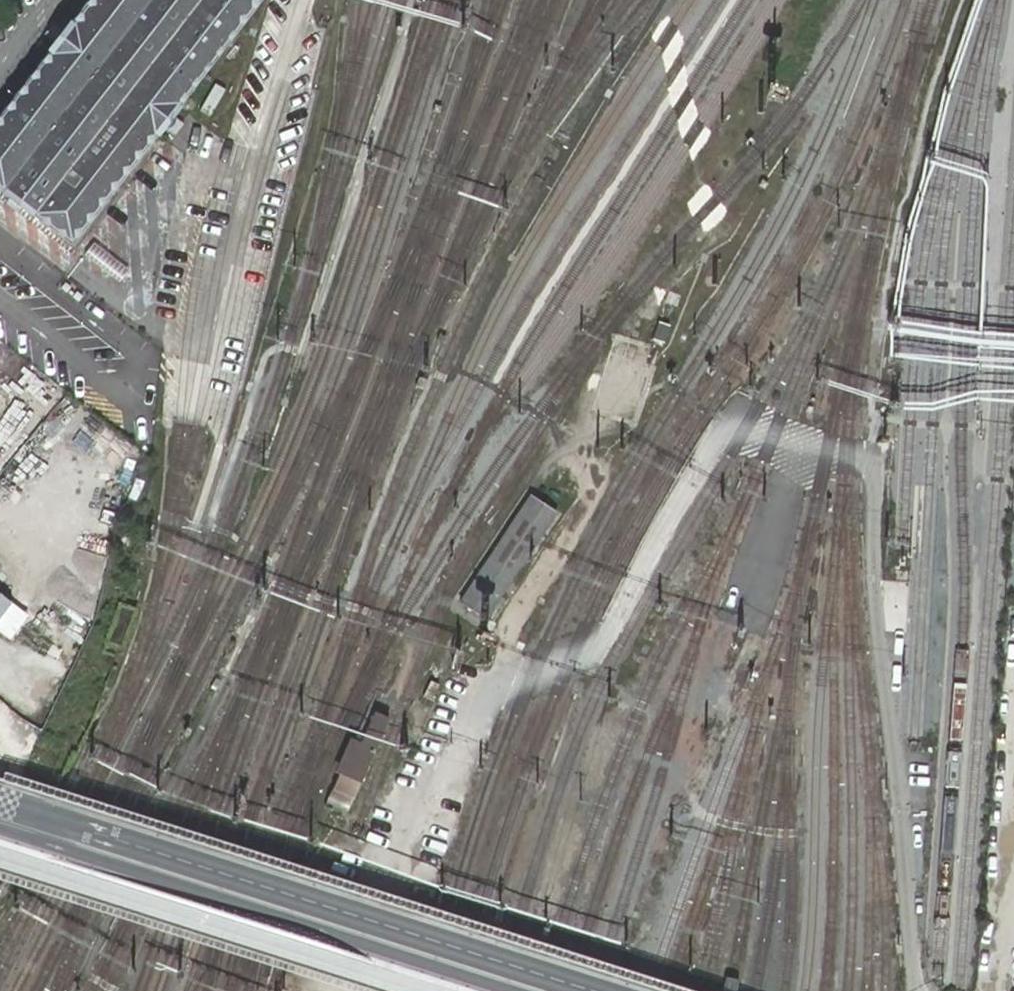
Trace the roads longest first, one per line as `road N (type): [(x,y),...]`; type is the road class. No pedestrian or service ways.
road 1 (secondary): [(0,827),(512,990)]

